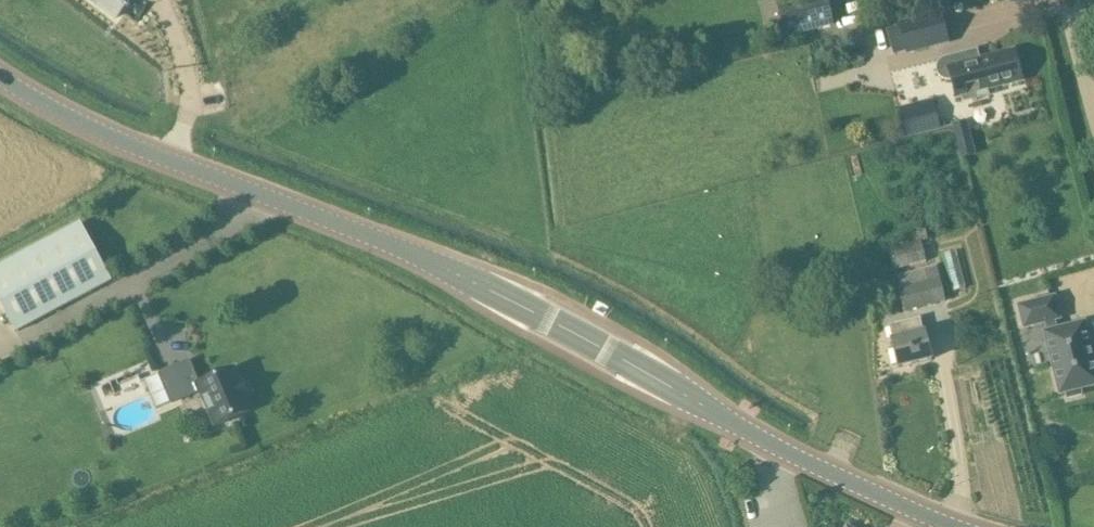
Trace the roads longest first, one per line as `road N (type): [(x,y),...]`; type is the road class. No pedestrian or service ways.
road 1 (secondary): [(958,526),(824,470),(460,275),(78,120),(0,76)]

